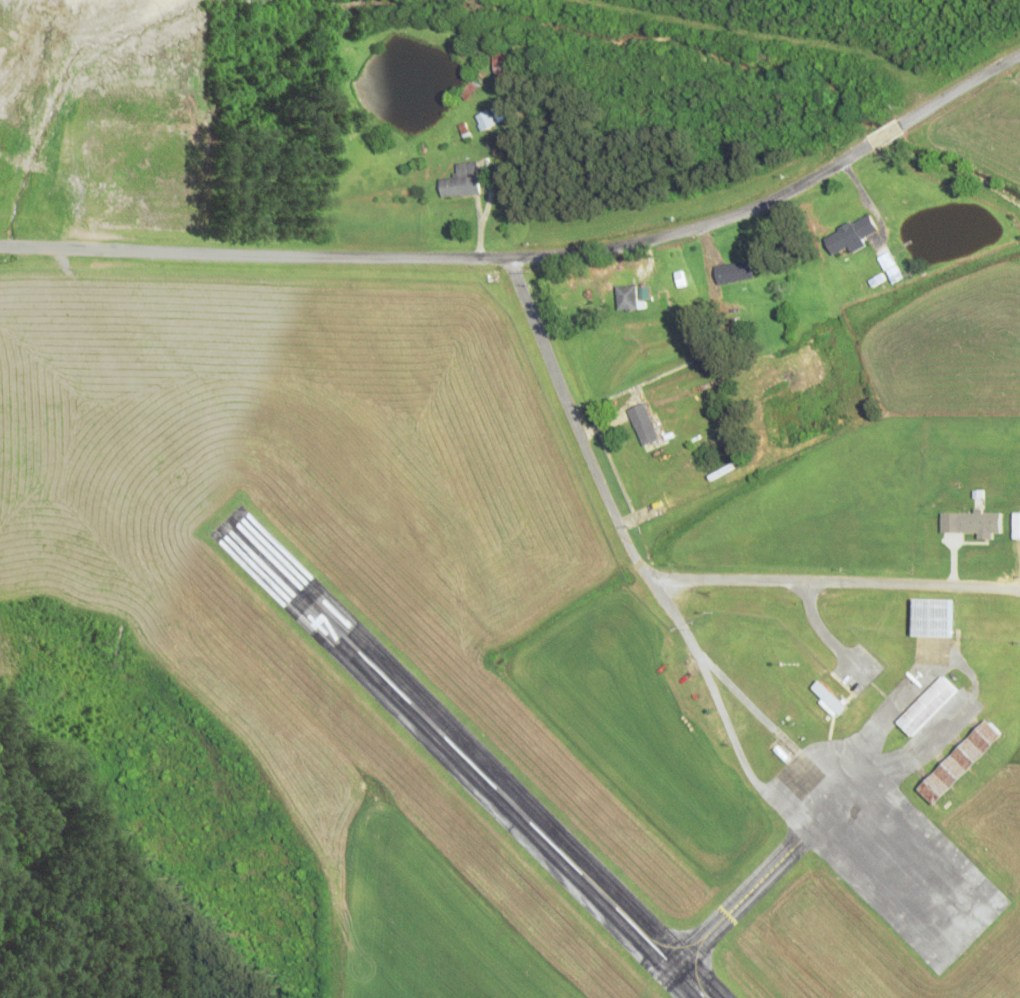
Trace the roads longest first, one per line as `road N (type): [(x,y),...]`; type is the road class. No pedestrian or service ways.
road 1 (residential): [(1019,54),(762,202),(617,247),(507,259),(0,251)]
road 2 (residential): [(507,259),(621,539),(649,572),(1019,592)]

